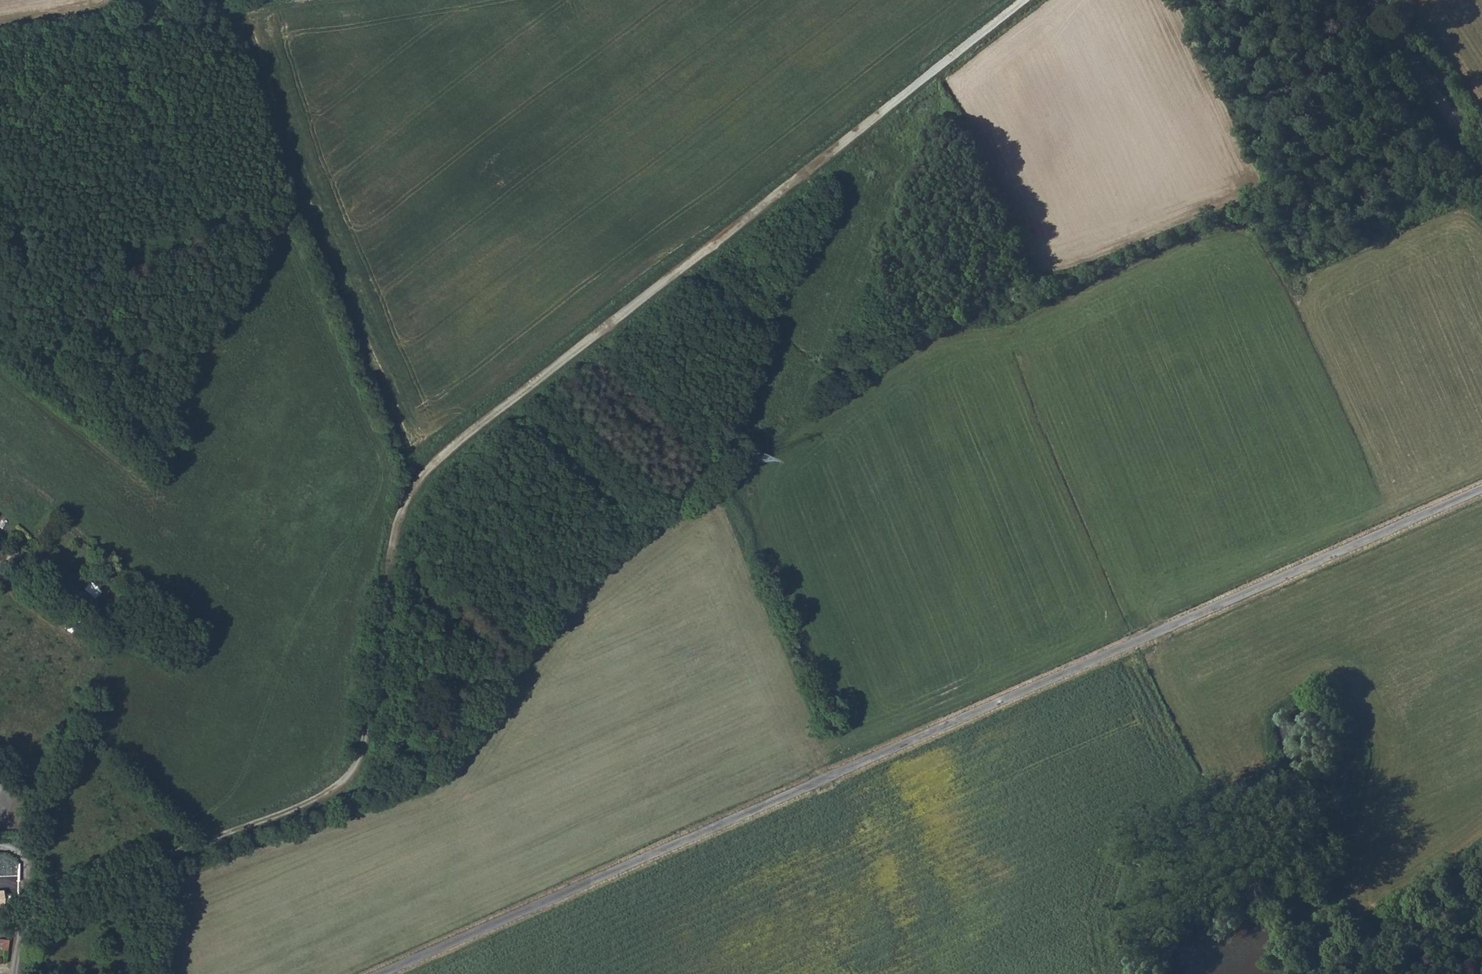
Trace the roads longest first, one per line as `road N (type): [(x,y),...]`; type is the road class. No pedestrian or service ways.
road 1 (track): [(20,950),(65,895),(314,801),(346,780),(364,743),(396,532),(422,475),(1022,0)]
road 2 (unclassified): [(377,973),(1481,489)]
road 3 (unclassified): [(1481,165),(1372,0)]

